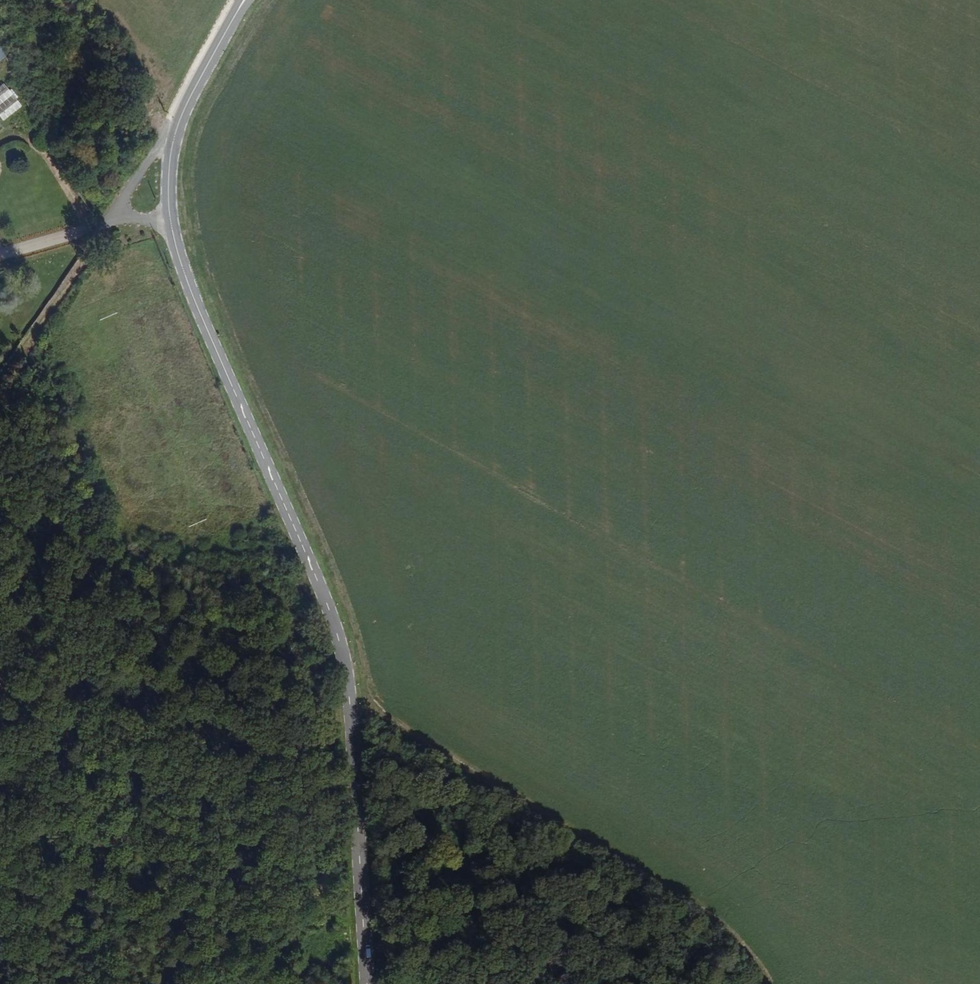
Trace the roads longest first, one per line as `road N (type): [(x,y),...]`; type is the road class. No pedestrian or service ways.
road 1 (tertiary): [(171,223),(197,307),(337,635),(352,729),(367,983)]
road 2 (tertiary): [(244,0),(174,138),(171,223)]
road 3 (unclassified): [(0,253),(117,221),(171,223)]

